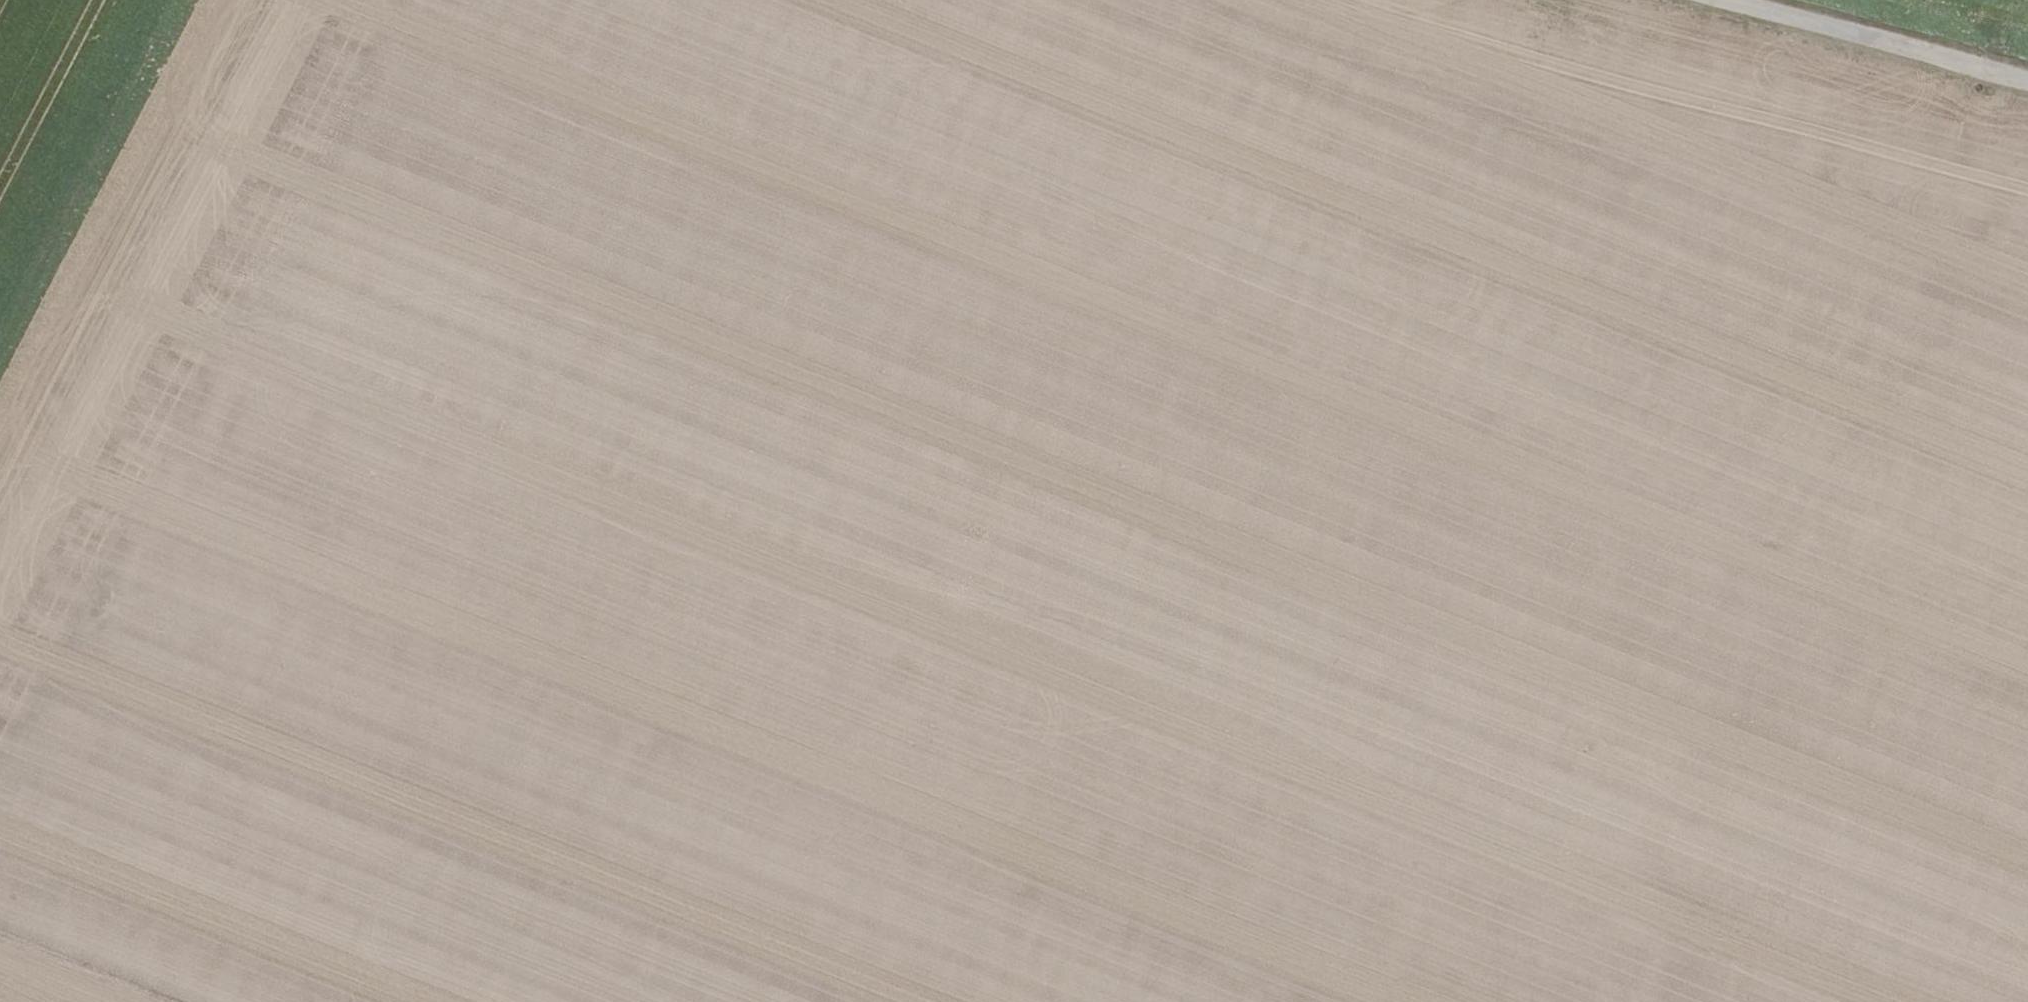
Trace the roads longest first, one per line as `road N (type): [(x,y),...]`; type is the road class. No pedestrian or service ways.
road 1 (track): [(2027,78),(1748,0)]

